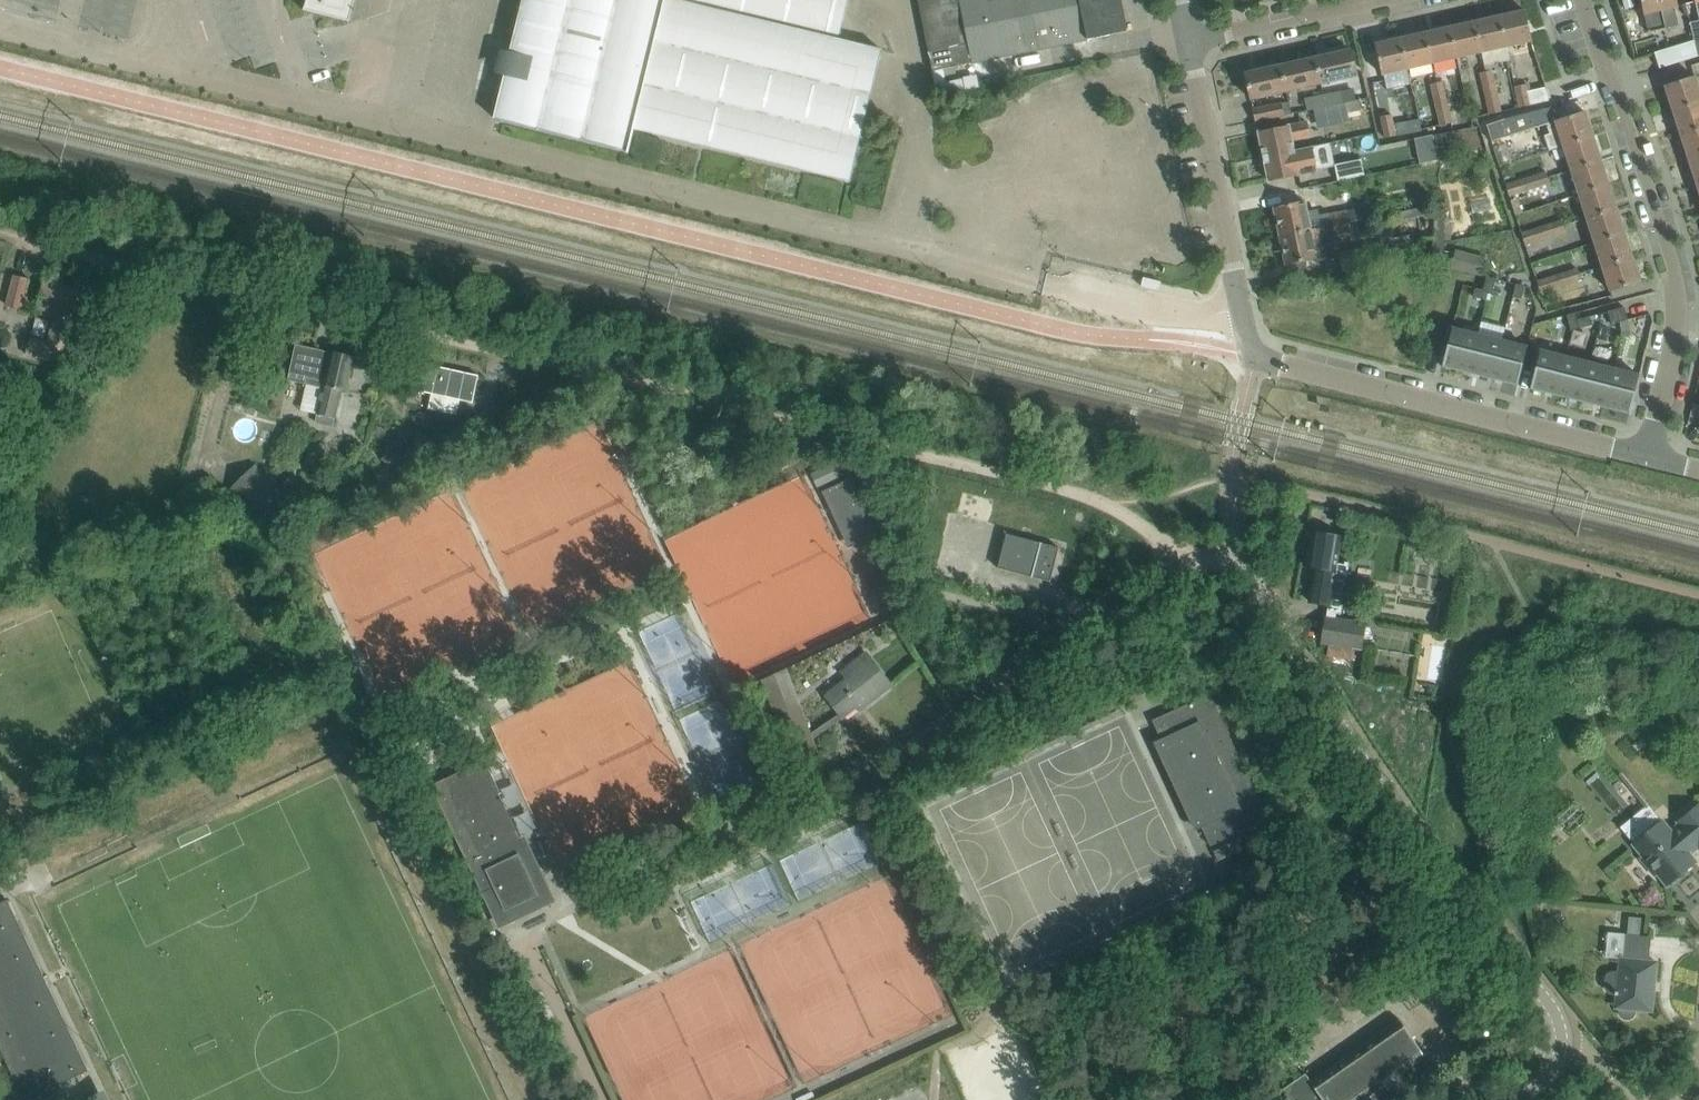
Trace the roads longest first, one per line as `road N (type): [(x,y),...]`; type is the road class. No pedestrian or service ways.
road 1 (residential): [(1650,457),(1255,357),(1187,41)]
road 2 (unclassified): [(1519,1099),(1556,1063),(1556,1016),(1413,833),(1237,561)]
road 3 (residential): [(1650,457),(1674,339),(1673,270),(1585,0)]
road 4 (residential): [(811,790),(952,723),(1127,593),(1215,559)]
road 5 (residential): [(1187,41),(1375,0)]

